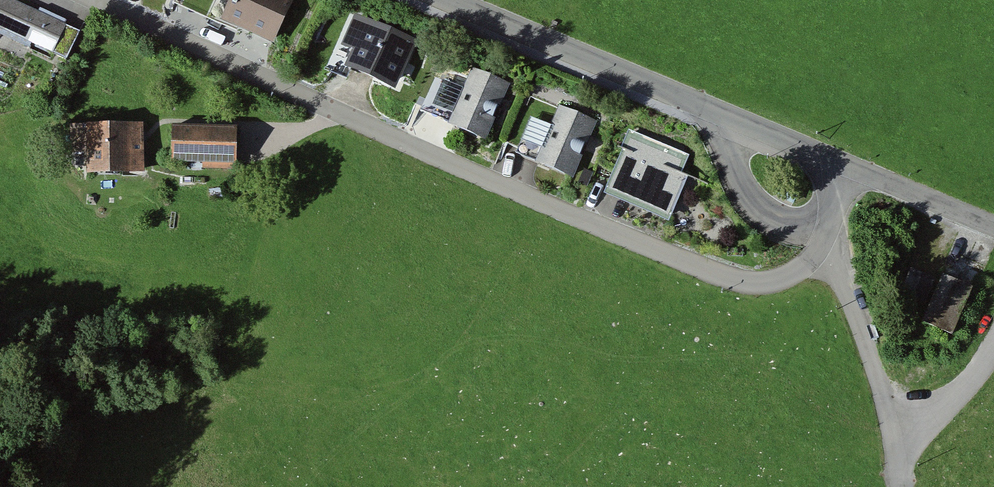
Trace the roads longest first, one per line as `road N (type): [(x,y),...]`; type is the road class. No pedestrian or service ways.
road 1 (residential): [(842,165),(827,233),(799,269),(762,284),(727,279),(94,0)]
road 2 (residential): [(444,0),(842,165)]
road 3 (track): [(907,437),(885,400),(827,233)]
road 4 (track): [(899,486),(907,437),(985,373),(993,354)]
road 5 (residential): [(842,165),(993,228)]

